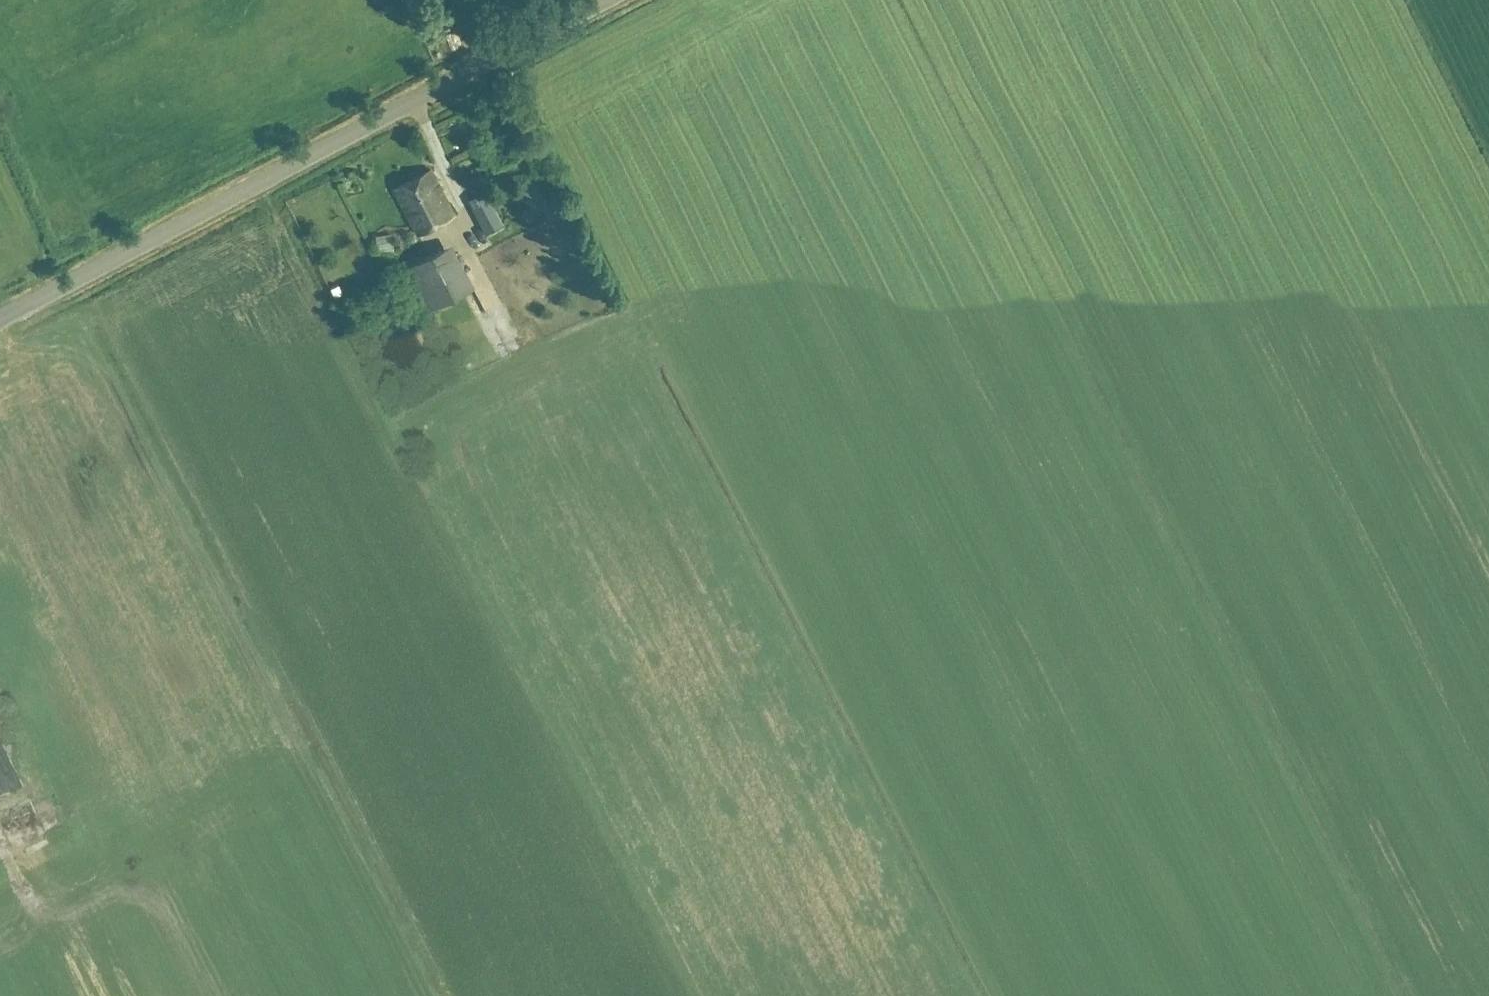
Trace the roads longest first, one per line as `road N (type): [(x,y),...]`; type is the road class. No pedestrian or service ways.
road 1 (unclassified): [(0,320),(609,0)]

